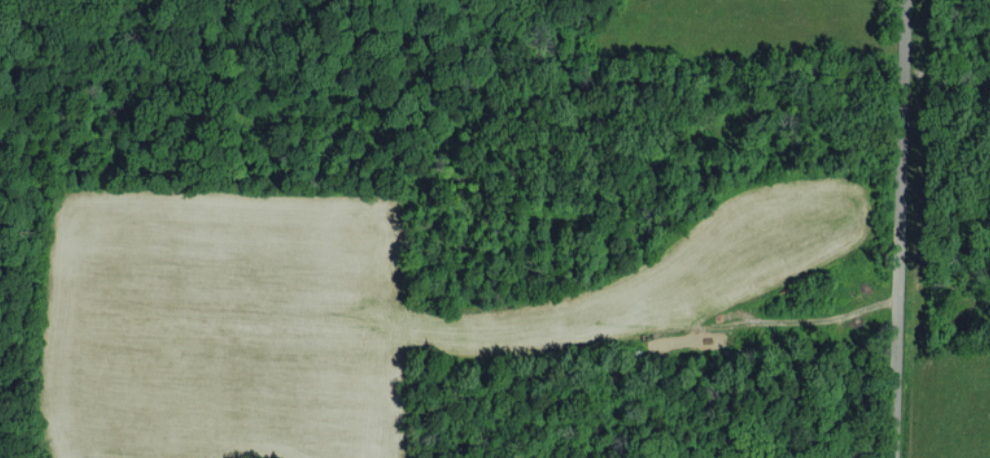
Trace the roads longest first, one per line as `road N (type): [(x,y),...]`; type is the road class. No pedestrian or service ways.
road 1 (residential): [(887,457),(901,0)]

